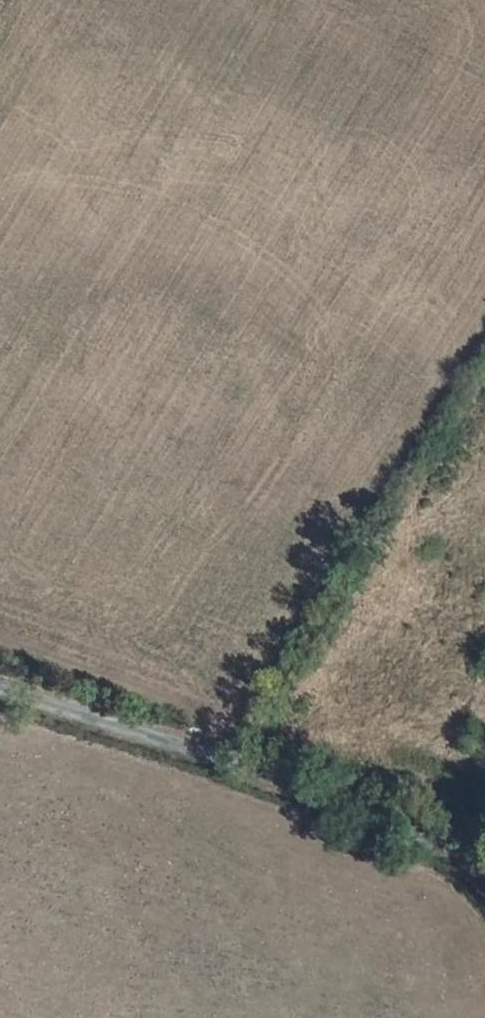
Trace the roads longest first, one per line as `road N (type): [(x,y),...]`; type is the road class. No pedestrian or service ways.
road 1 (unclassified): [(484,877),(435,841),(0,689)]

